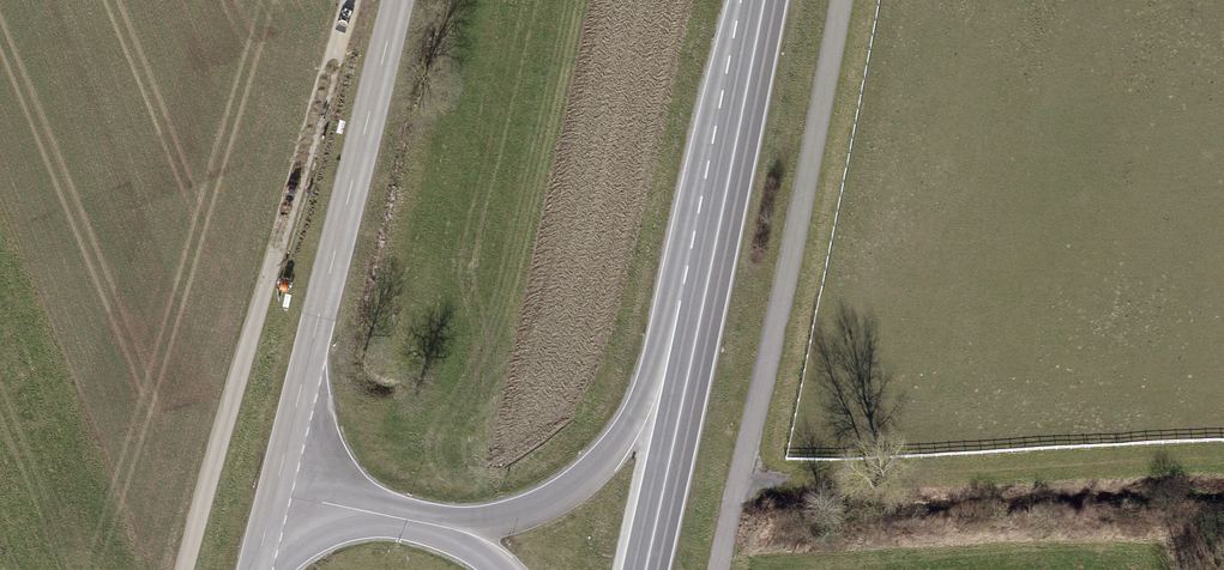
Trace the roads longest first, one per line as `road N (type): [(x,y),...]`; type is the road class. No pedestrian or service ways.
road 1 (track): [(186,569),(337,0)]
road 2 (tertiary): [(283,483),(400,0)]
road 3 (primary): [(695,301),(641,402),(549,497),(503,514),(428,516)]
road 4 (primary): [(695,301),(755,0)]
road 5 (primary): [(638,569),(695,301)]
road 6 (primary): [(428,516),(283,483)]

